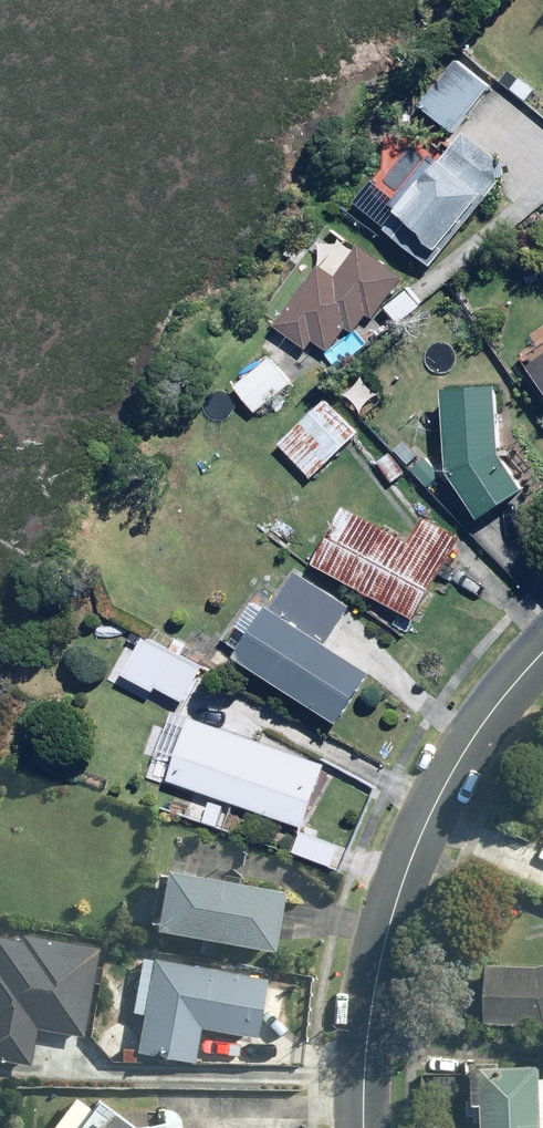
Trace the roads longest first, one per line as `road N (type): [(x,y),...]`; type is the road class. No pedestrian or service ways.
road 1 (residential): [(542,655),(461,758),(404,872),(375,979),(365,1127)]

